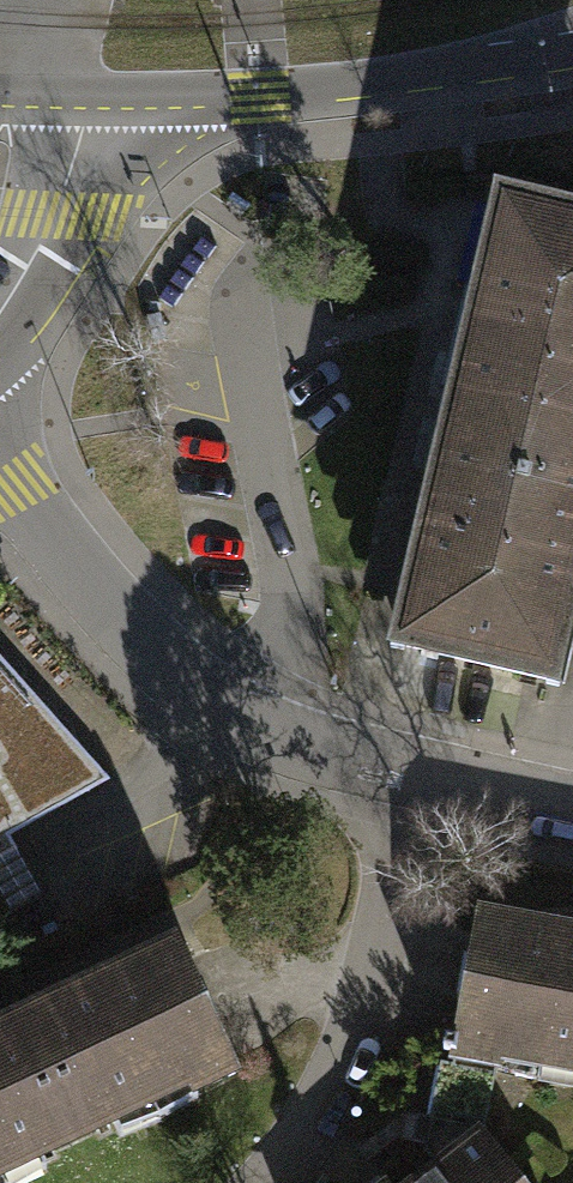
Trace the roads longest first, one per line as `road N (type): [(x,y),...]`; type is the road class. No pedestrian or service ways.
road 1 (secondary): [(5,107),(258,95),(506,61),(572,42)]
road 2 (residential): [(429,774),(281,743),(187,686),(0,482)]
road 3 (residential): [(429,774),(363,1025),(252,1182)]
road 4 (residential): [(572,805),(429,774)]

